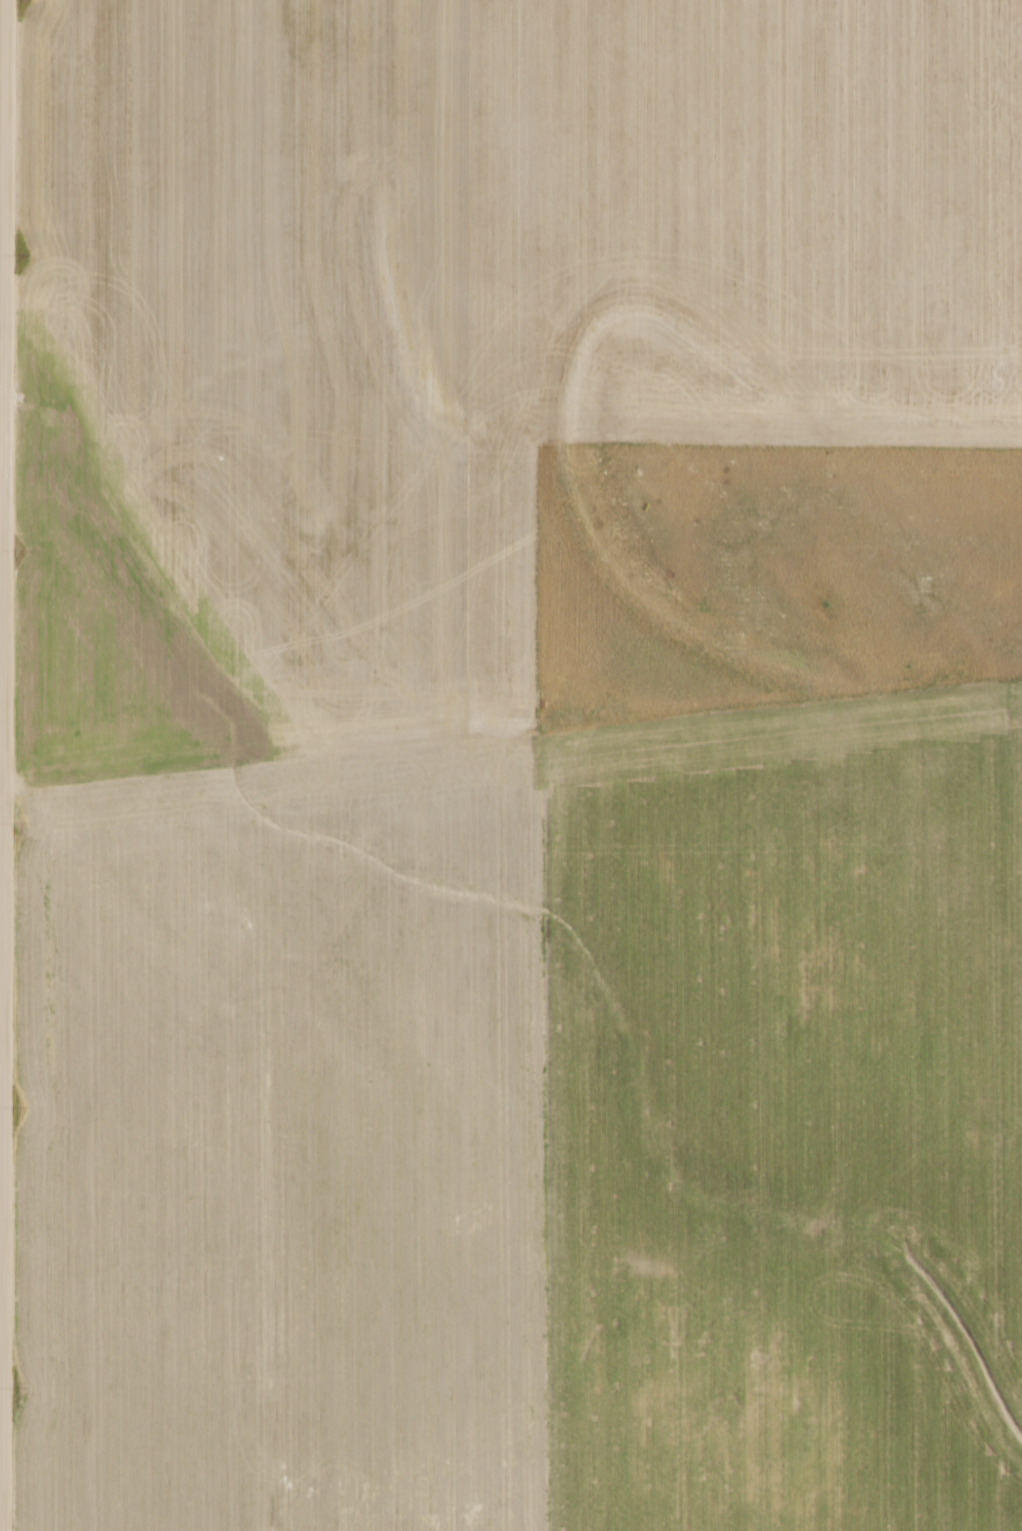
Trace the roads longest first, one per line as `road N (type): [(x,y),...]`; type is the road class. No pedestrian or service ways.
road 1 (residential): [(6,0),(0,1106)]

